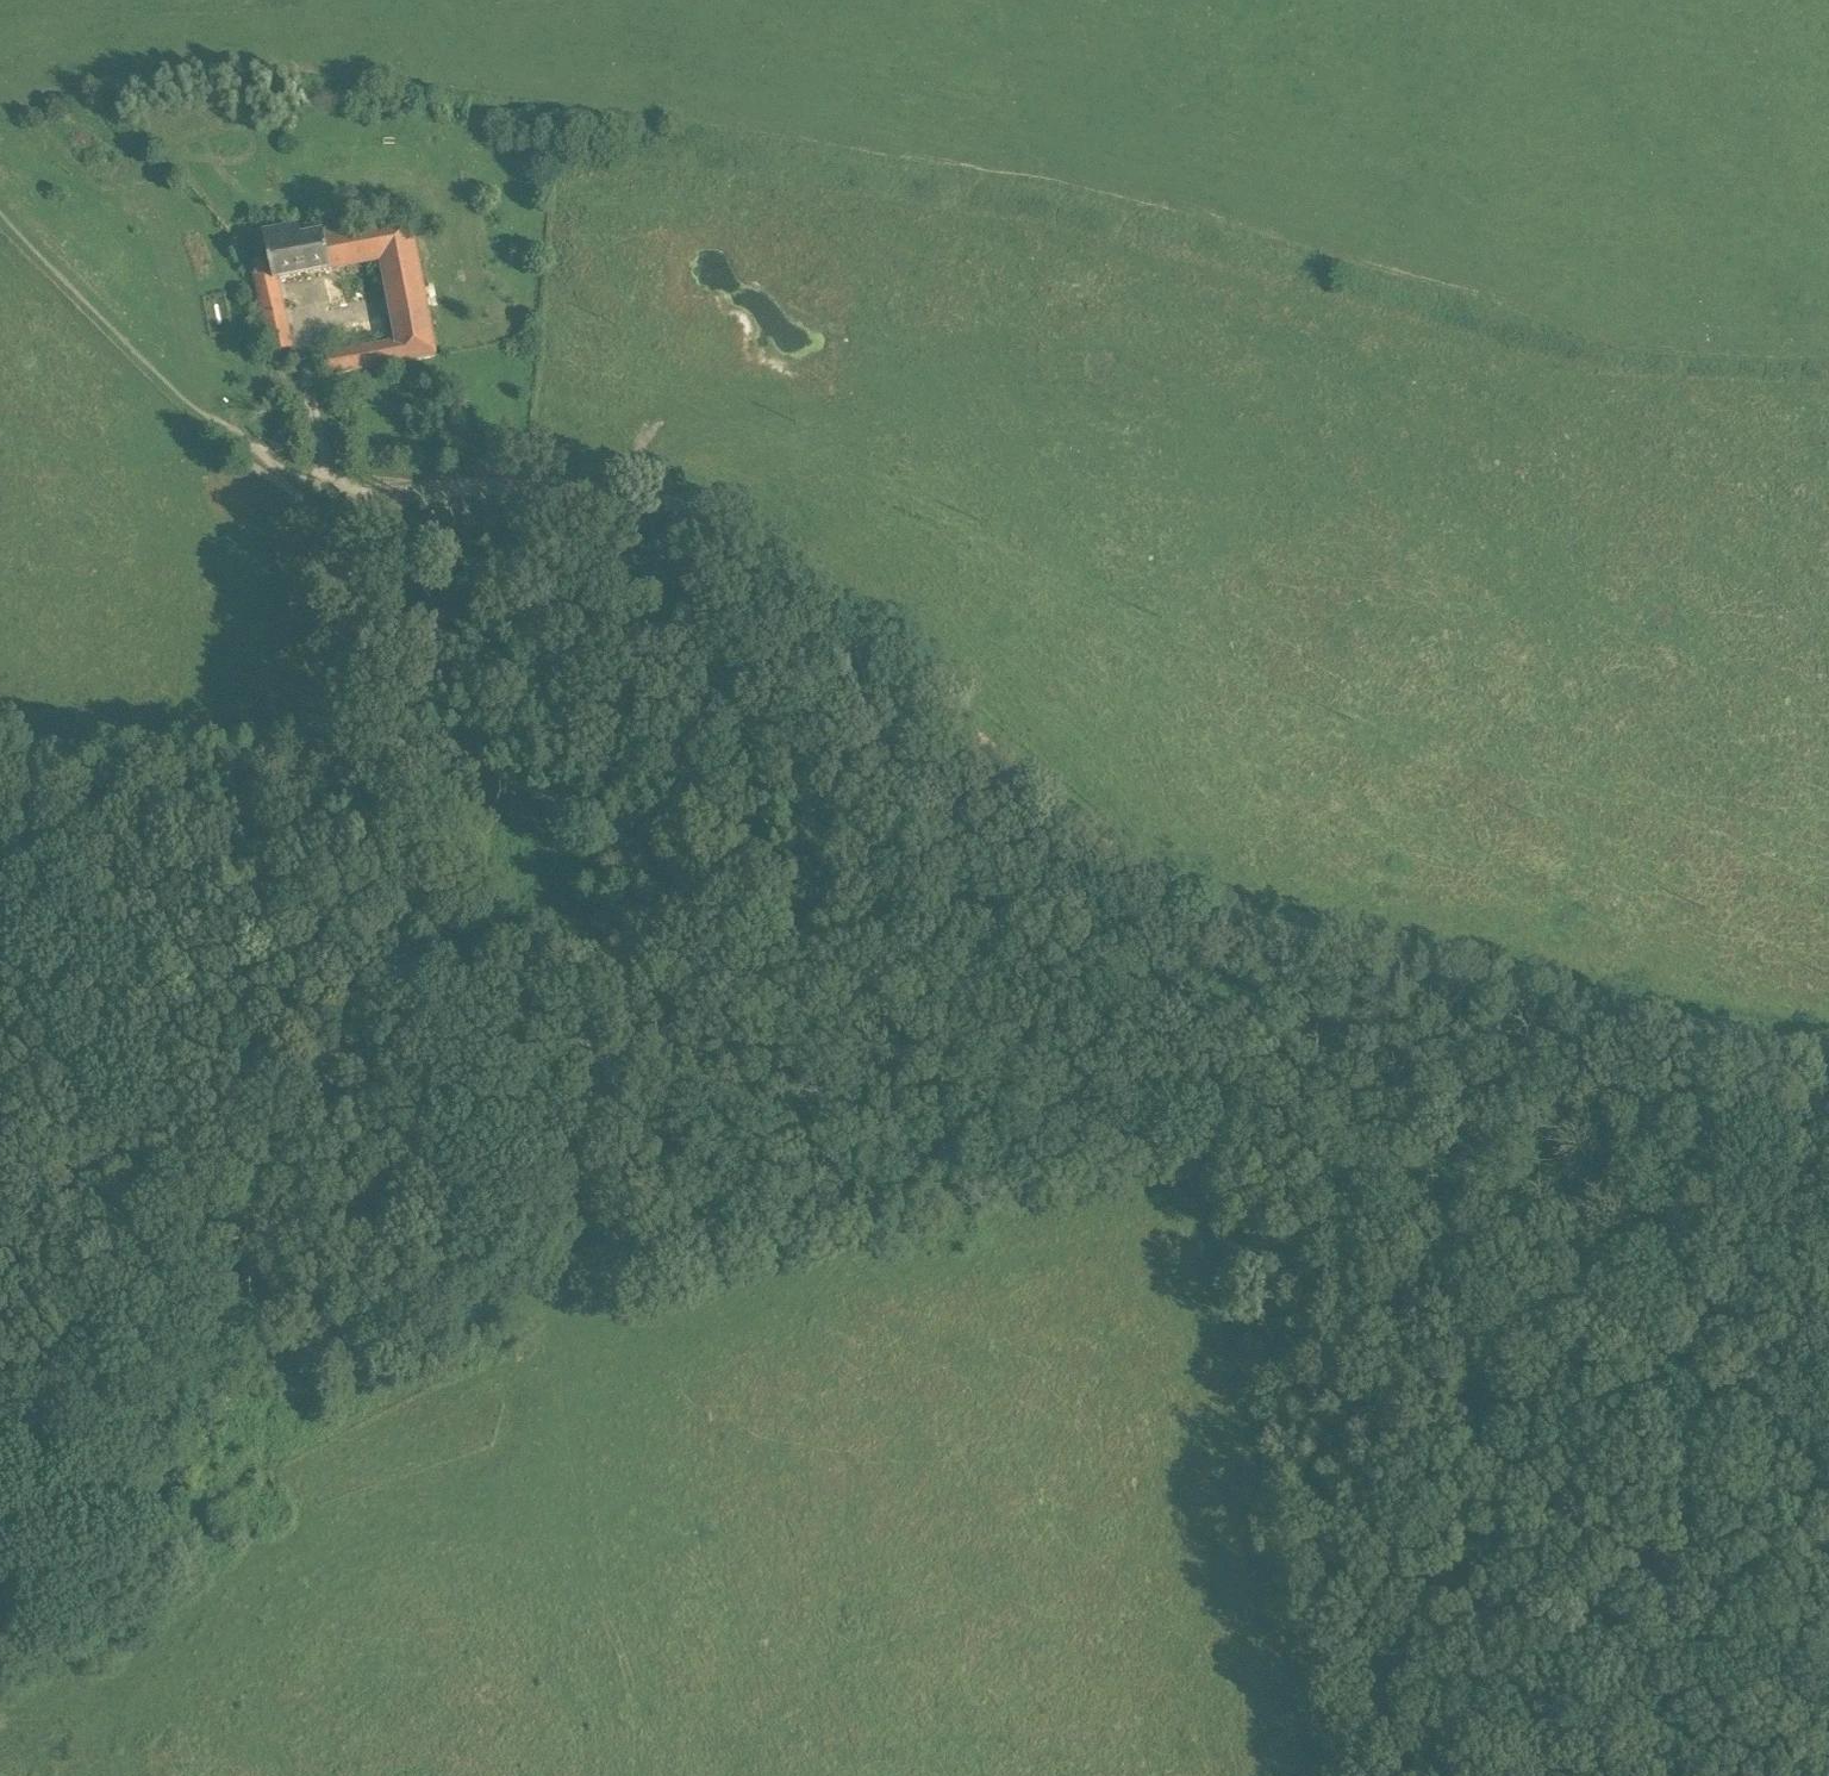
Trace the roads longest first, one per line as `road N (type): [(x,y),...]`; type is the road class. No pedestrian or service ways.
road 1 (unclassified): [(367,523),(382,504),(416,486),(590,490),(672,507),(786,570),(1089,834),(1190,897),(1492,981),(1828,1051)]
road 2 (track): [(579,1534),(448,960),(416,885)]
road 3 (track): [(393,723),(0,740)]
road 4 (track): [(393,723),(361,585),(367,523)]

